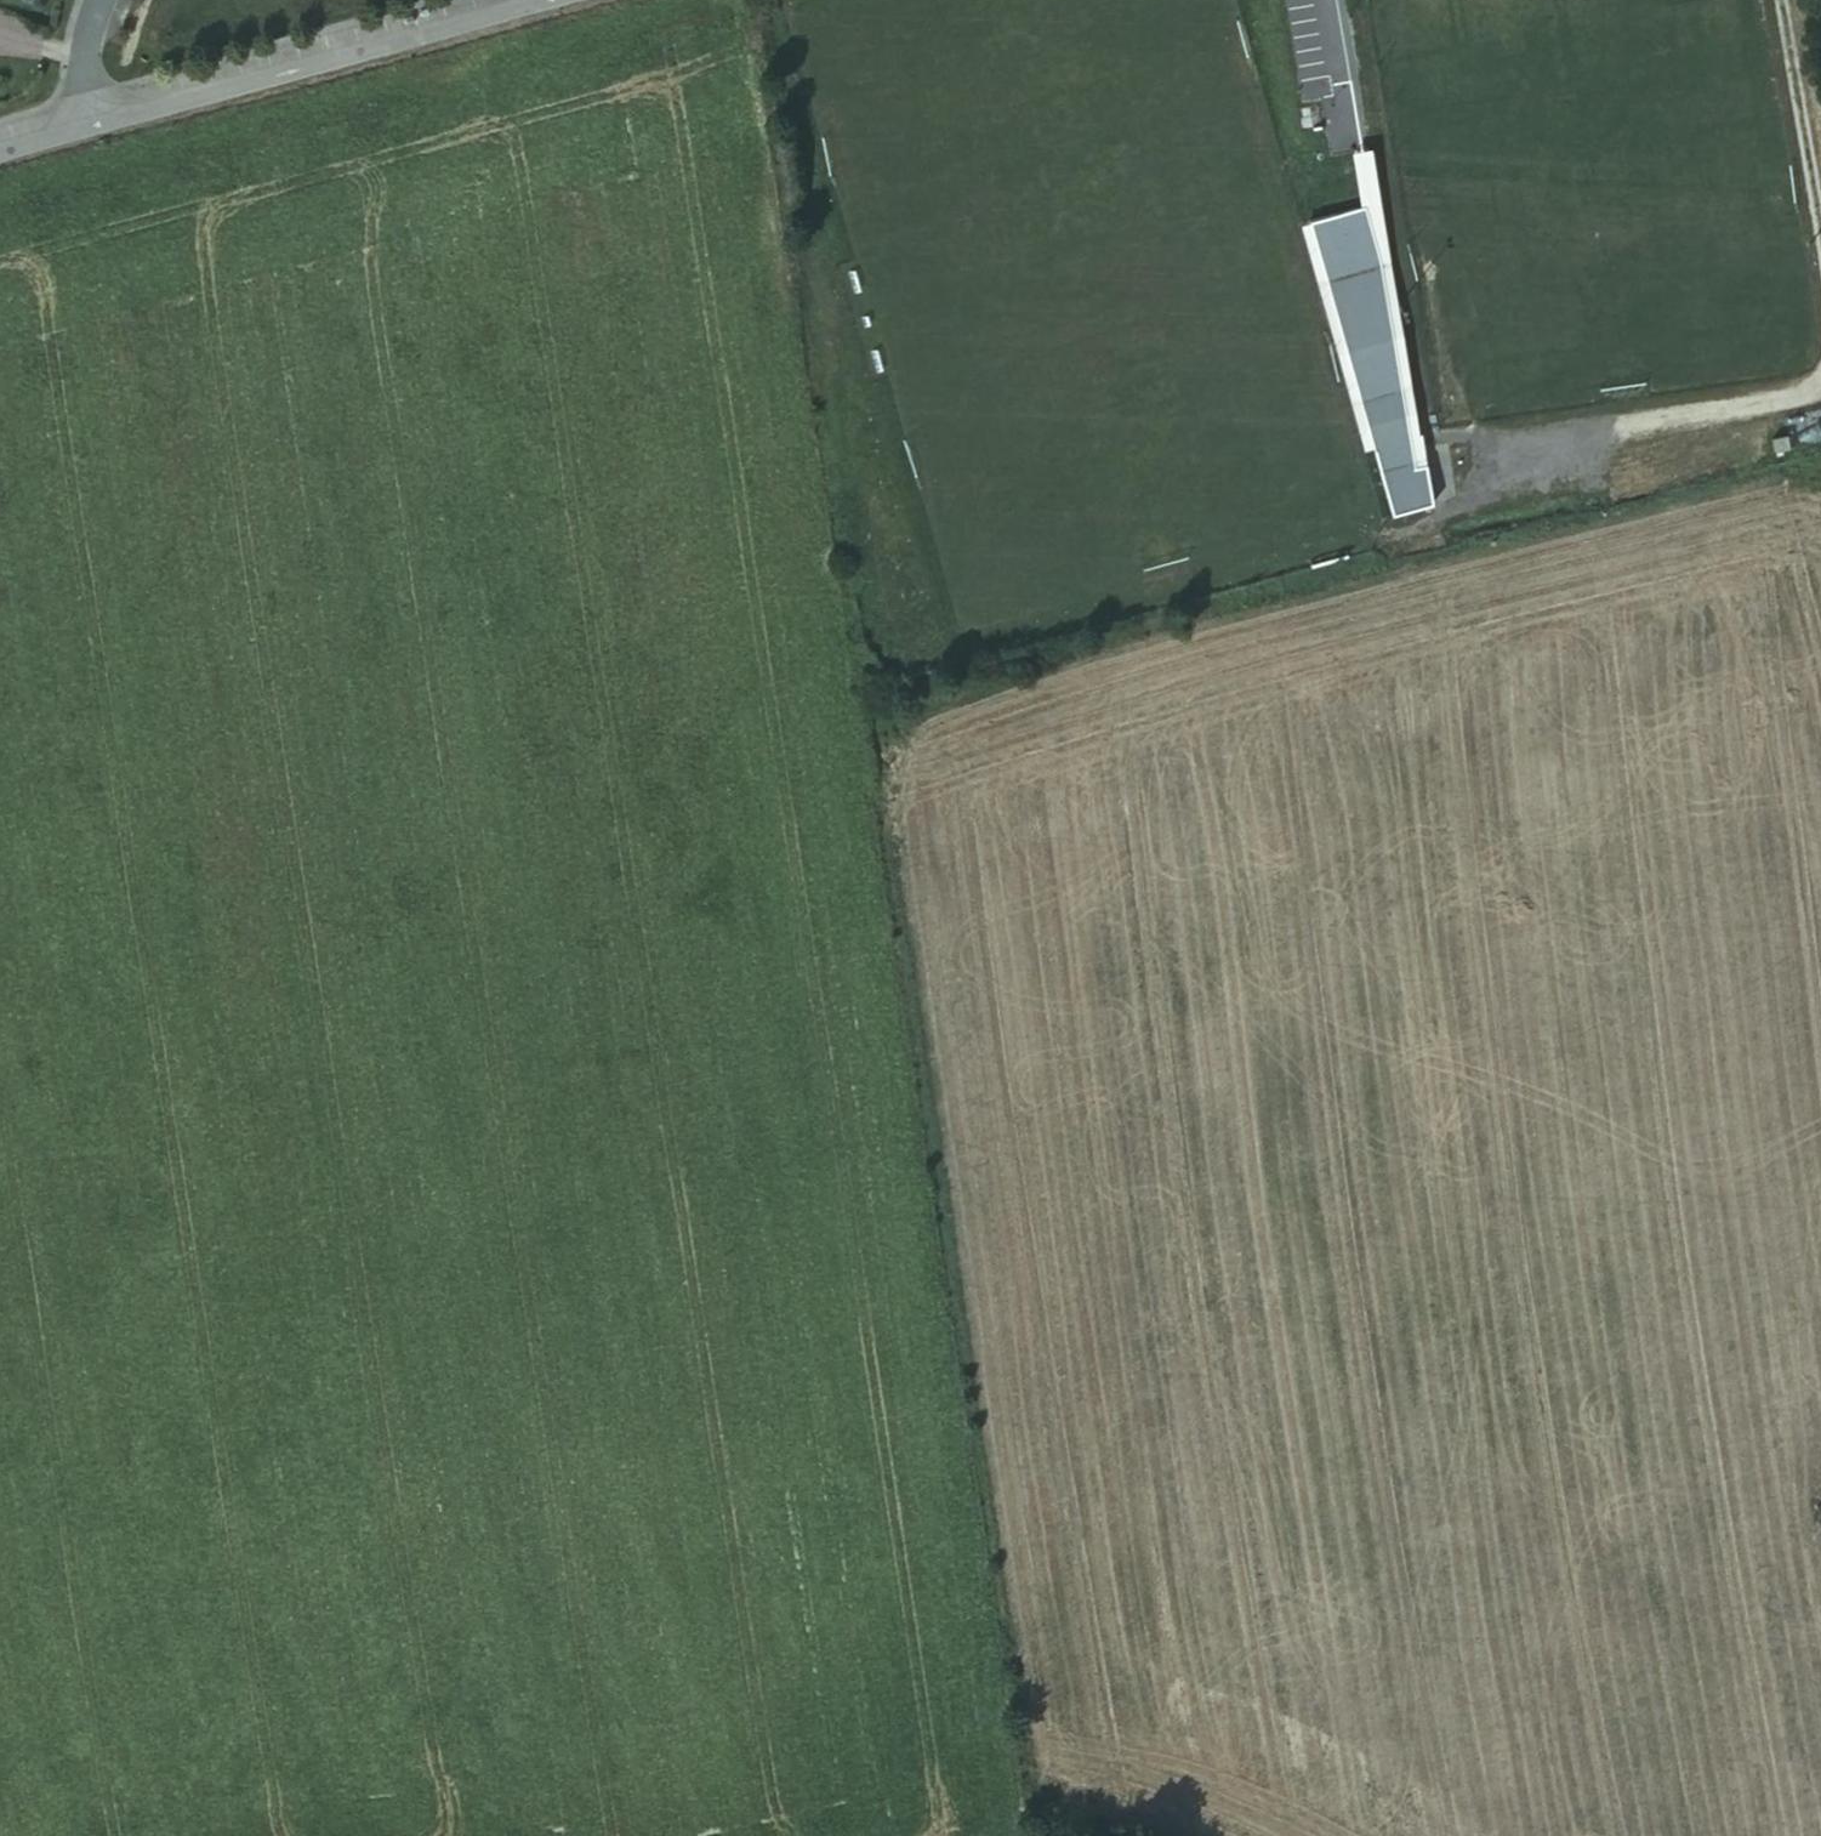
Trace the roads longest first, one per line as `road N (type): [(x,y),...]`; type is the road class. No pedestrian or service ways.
road 1 (unclassified): [(90,122),(533,0)]
road 2 (residential): [(98,0),(84,52),(90,122)]

